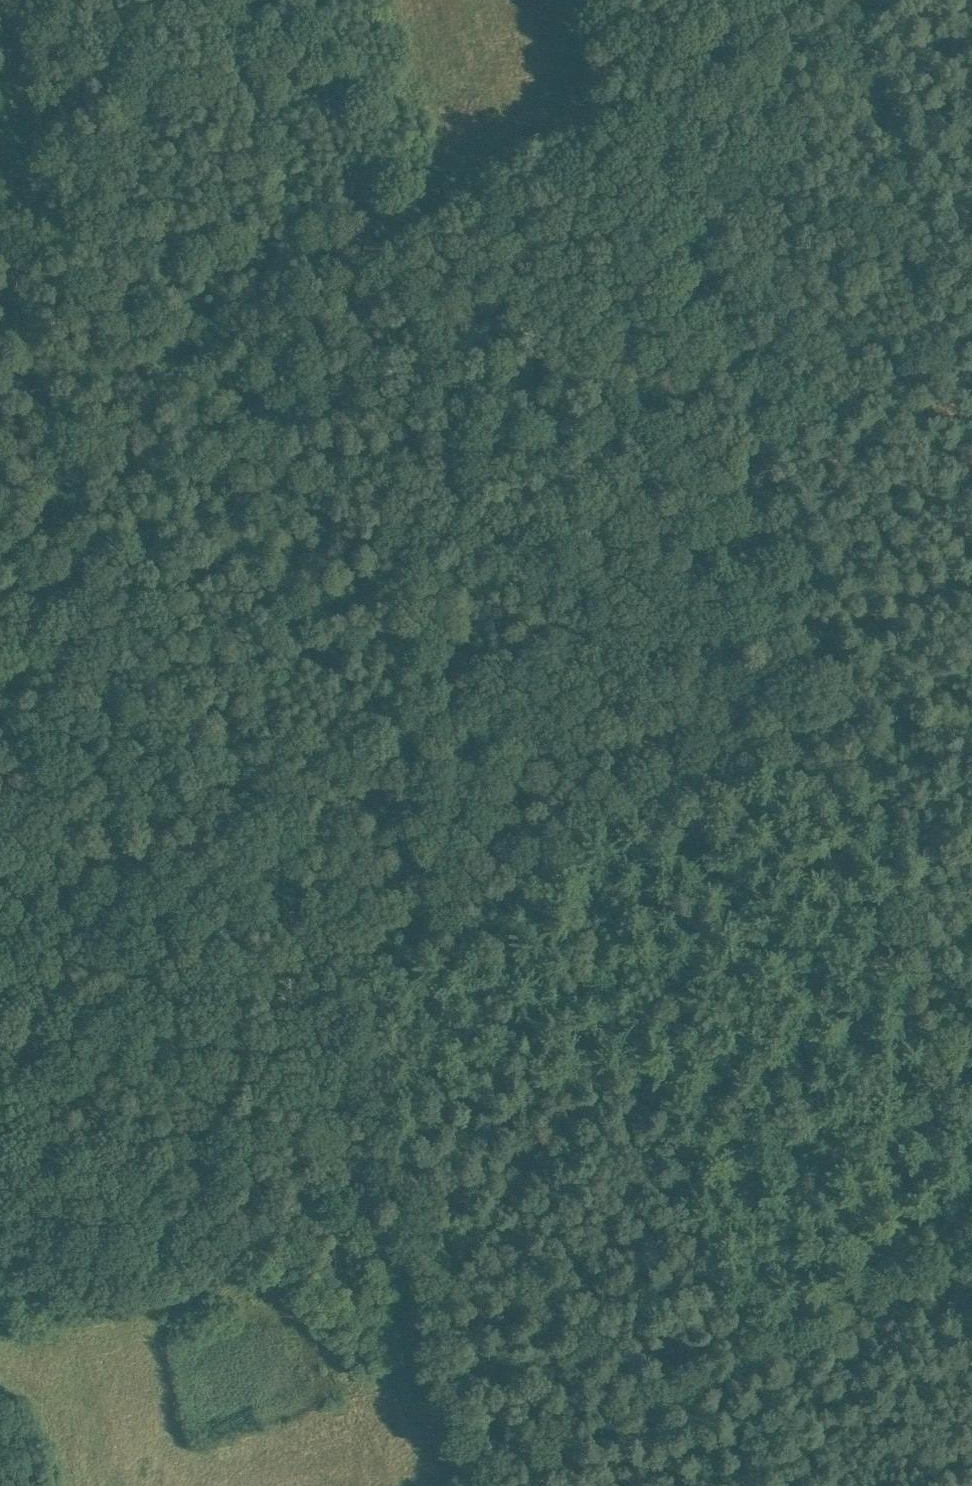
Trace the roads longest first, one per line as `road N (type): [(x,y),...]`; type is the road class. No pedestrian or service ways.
road 1 (track): [(971,1119),(923,971)]

